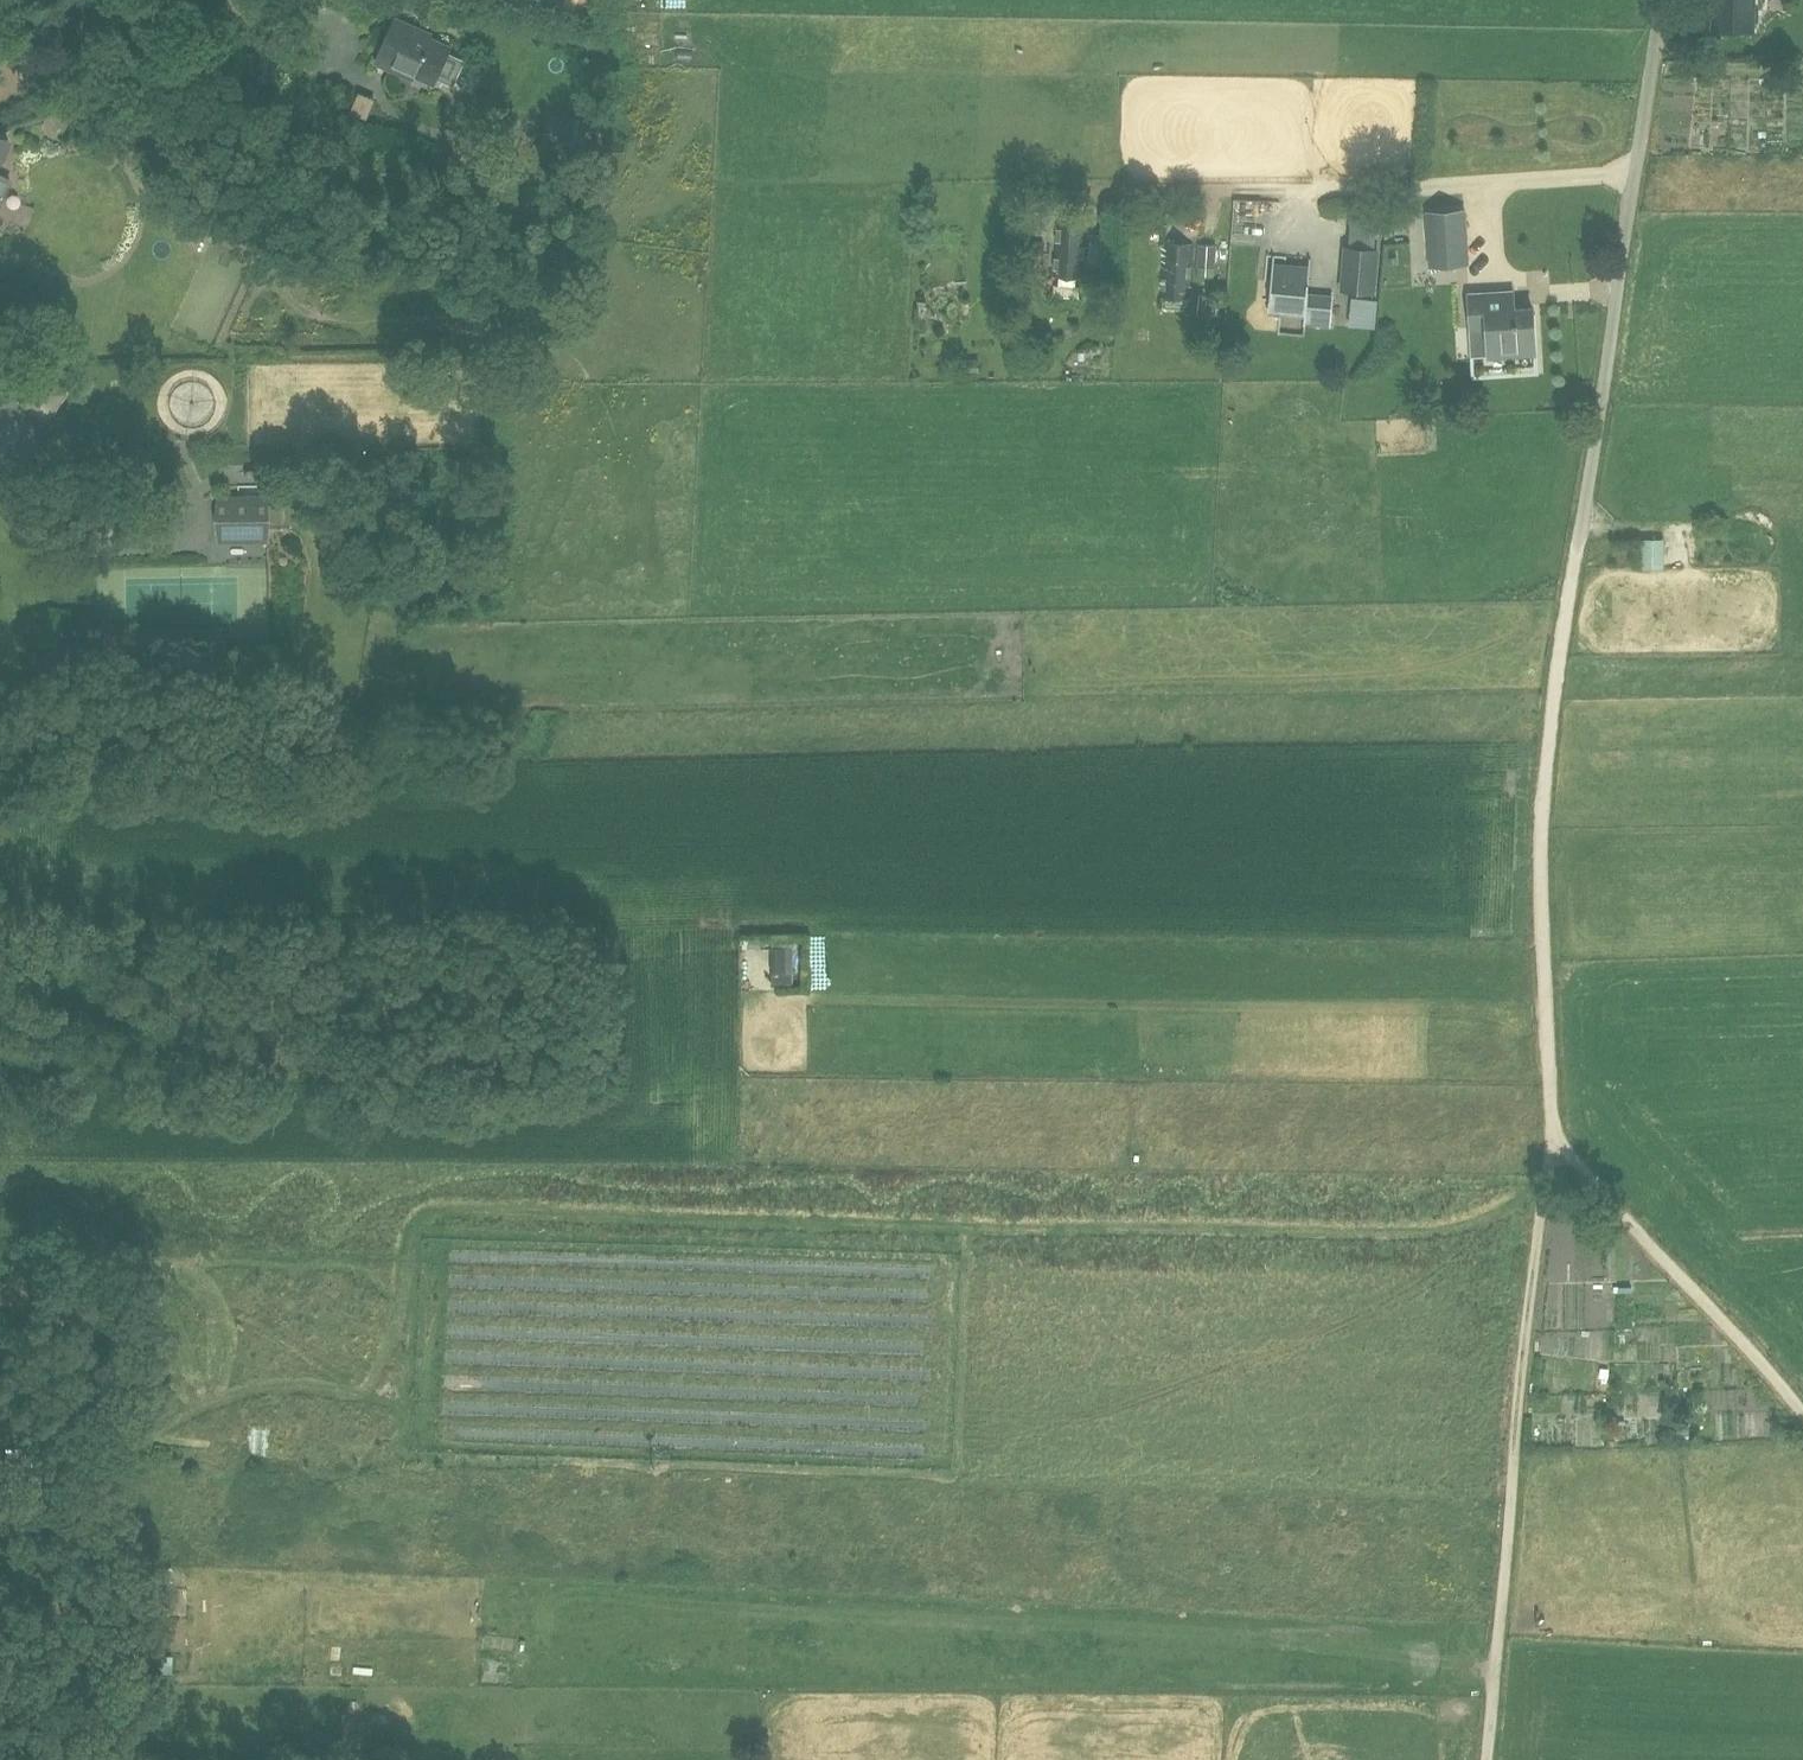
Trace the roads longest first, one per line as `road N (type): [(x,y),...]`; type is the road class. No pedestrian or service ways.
road 1 (track): [(1486,1759),(1554,1129),(1540,845),(1553,704),(1665,0)]
road 2 (track): [(1802,1413),(1554,1129)]

